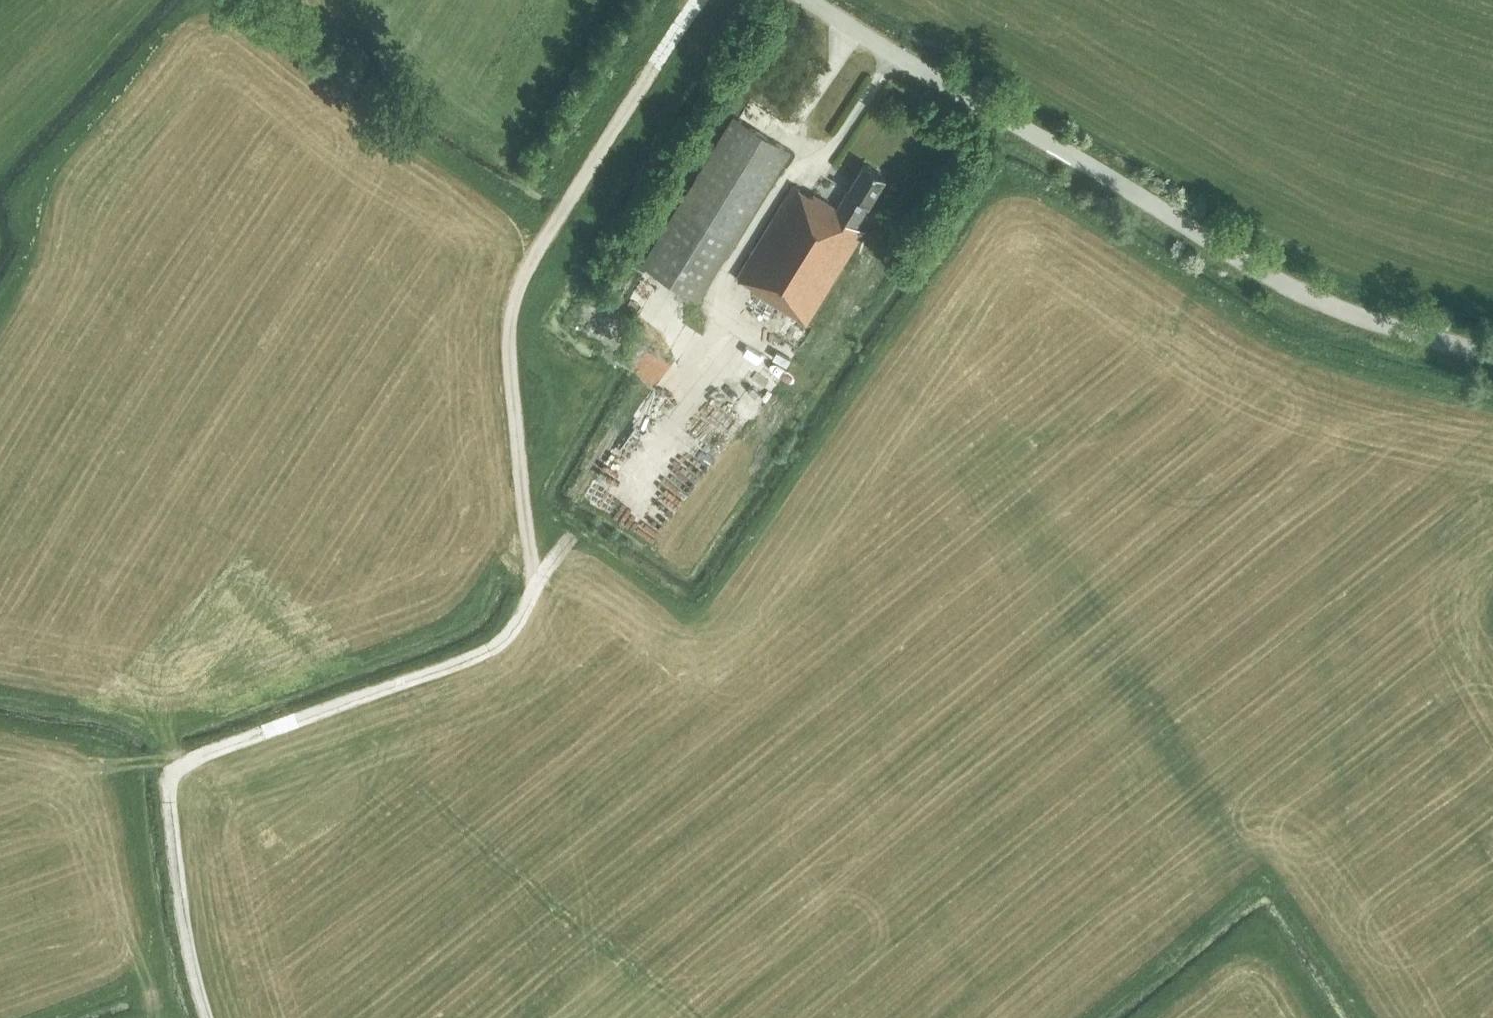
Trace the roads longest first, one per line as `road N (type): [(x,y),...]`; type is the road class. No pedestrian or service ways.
road 1 (track): [(699,0),(521,282),(512,377),(536,587),(512,634),(486,653),(200,755),(175,772),(183,901),(211,1017)]
road 2 (tertiary): [(813,0),(1271,277),(1350,313),(1492,354)]

